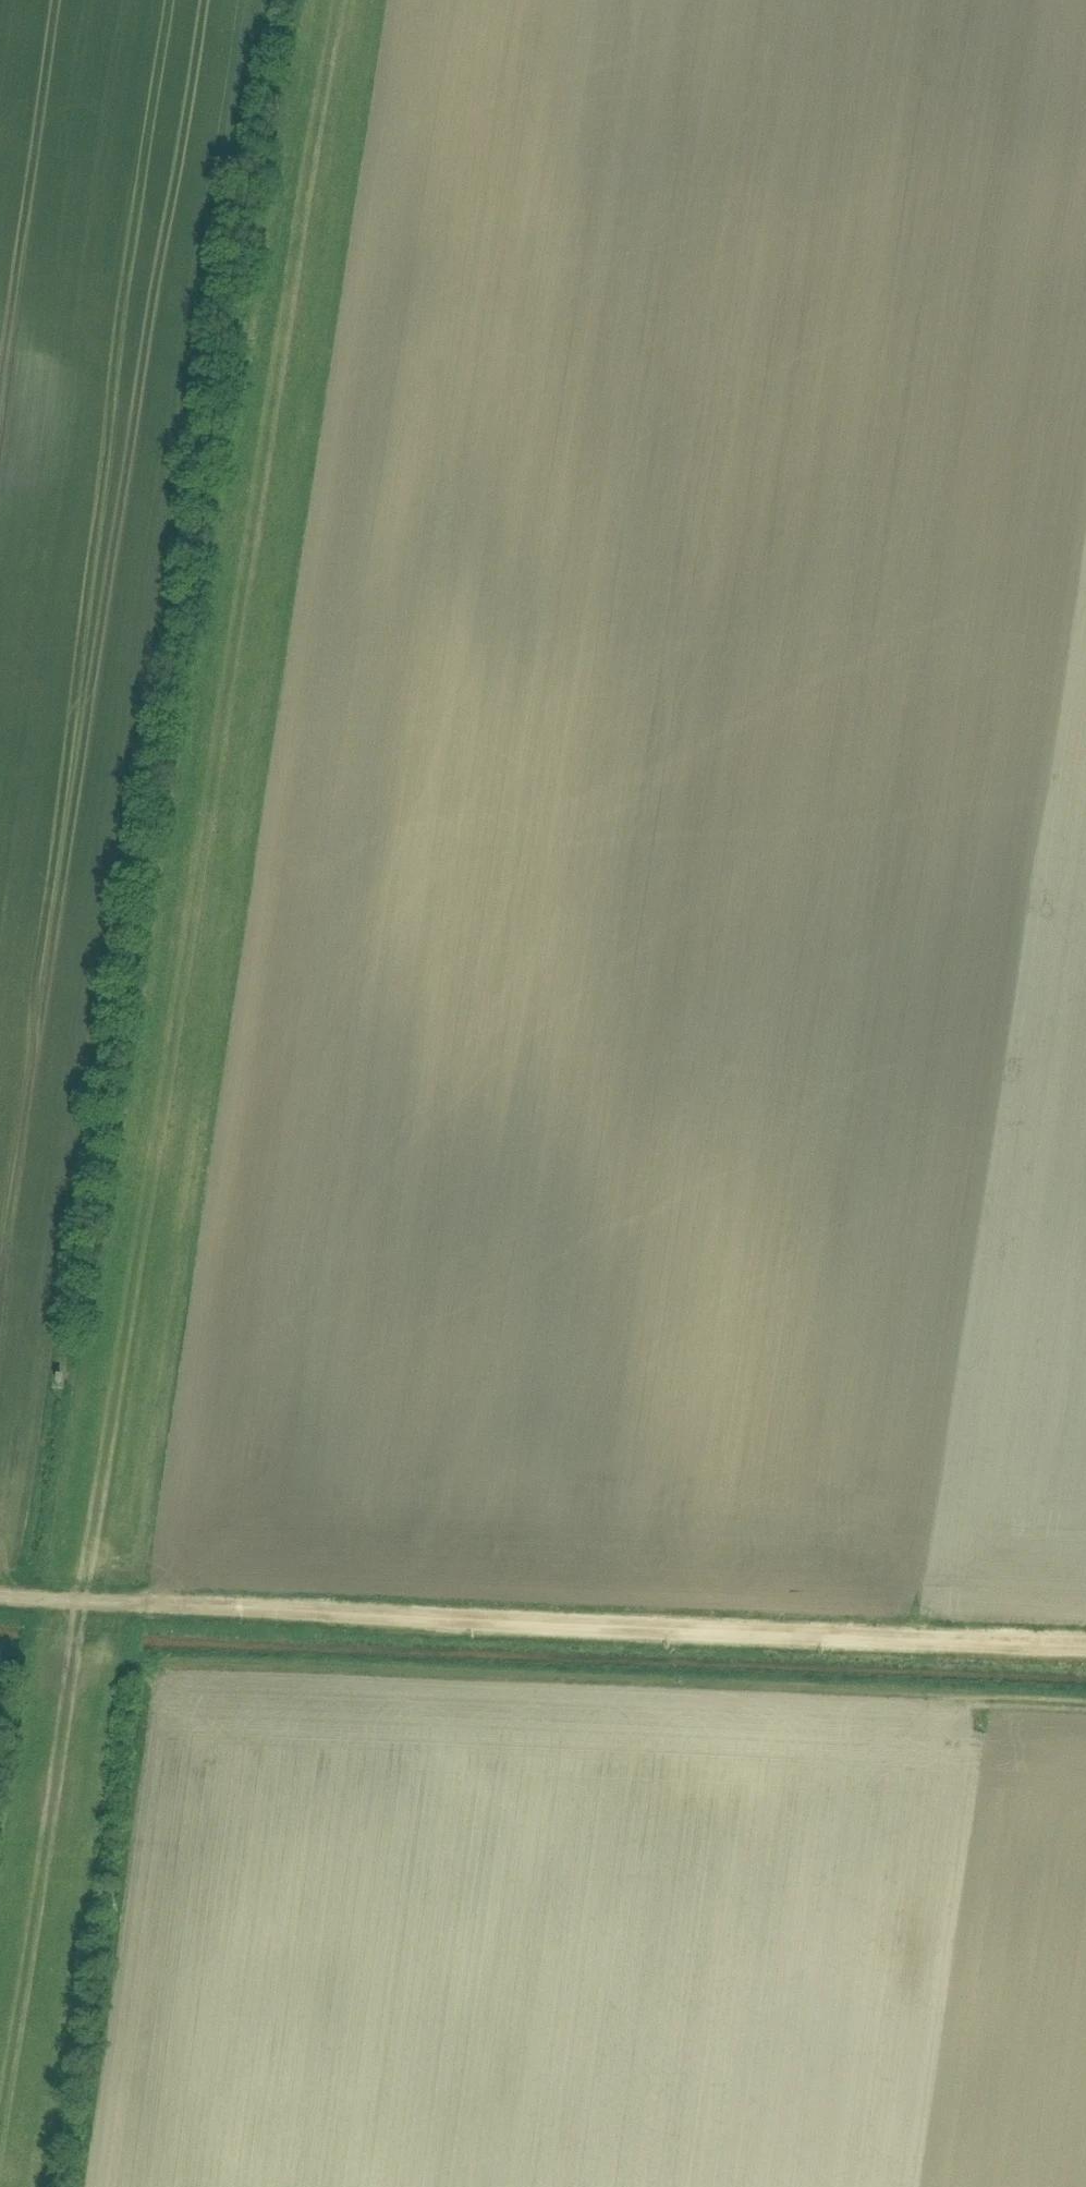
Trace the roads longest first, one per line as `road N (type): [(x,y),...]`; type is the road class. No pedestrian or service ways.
road 1 (track): [(0,1597),(1085,1644)]

